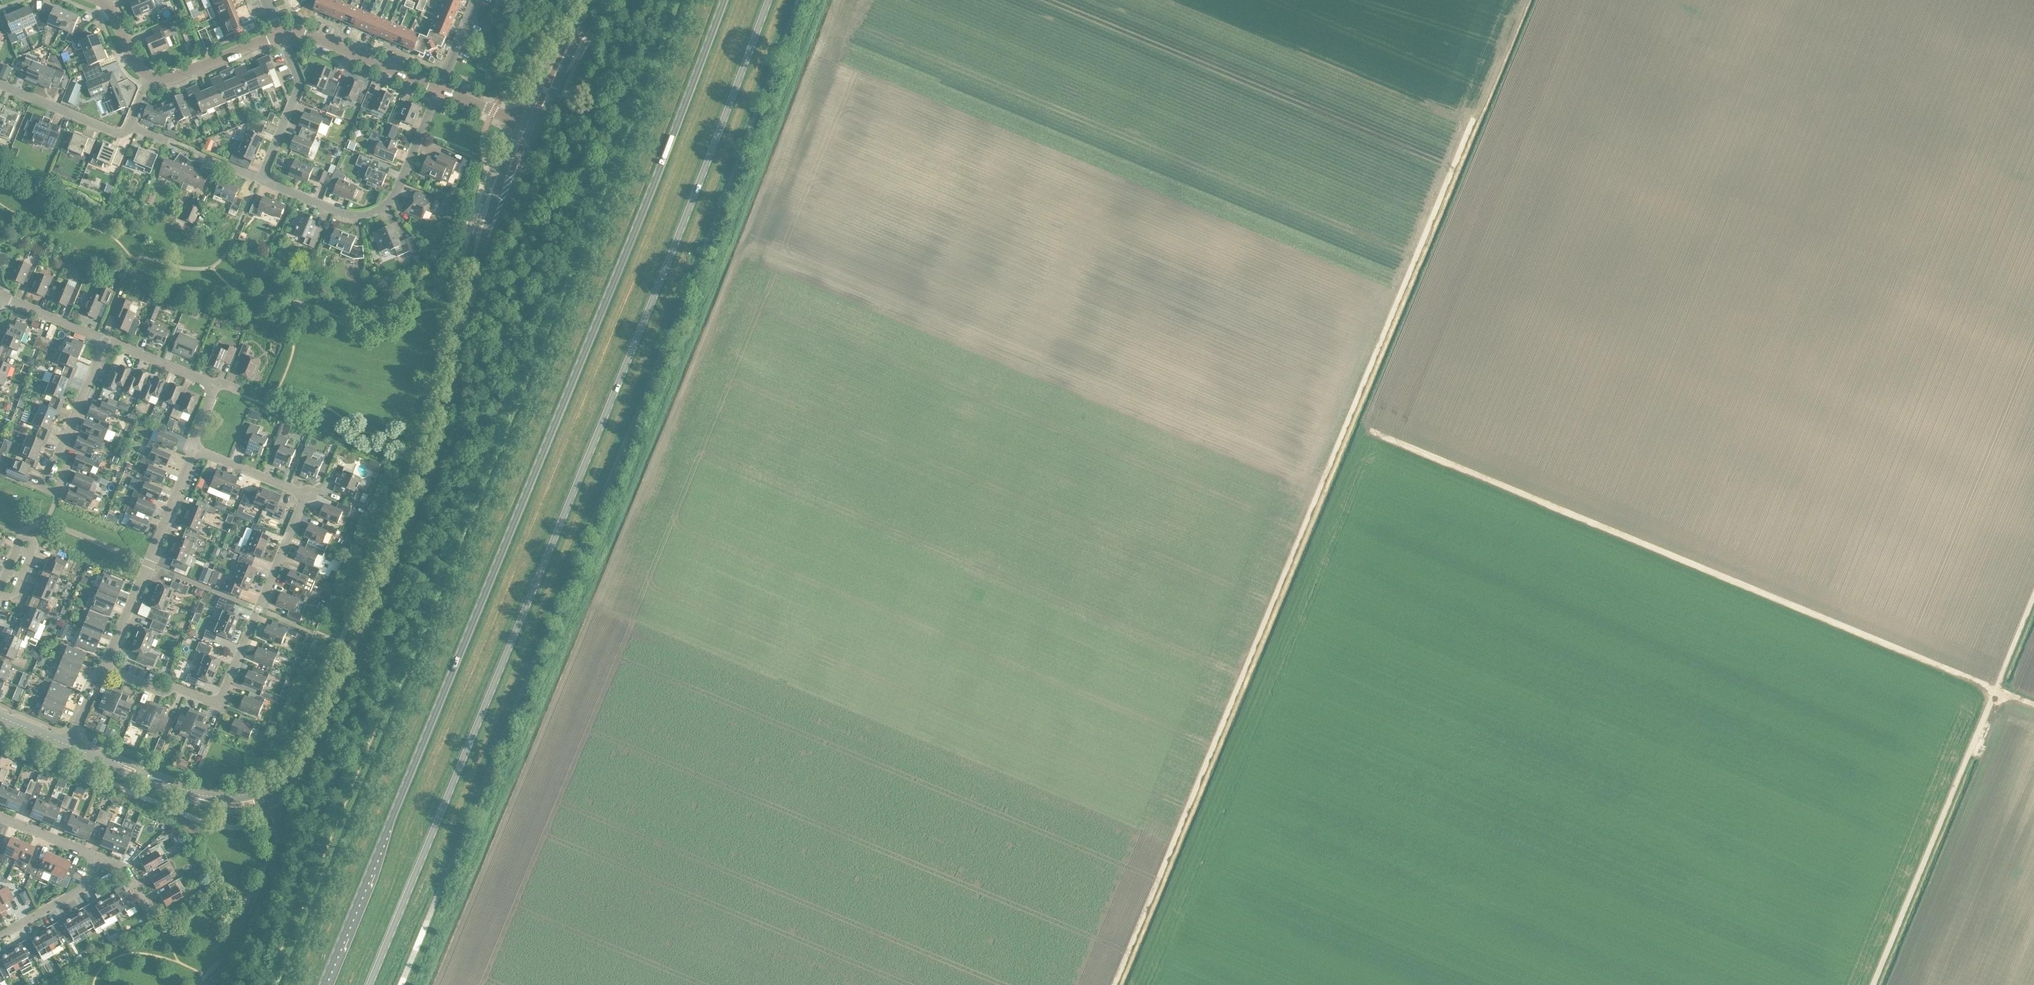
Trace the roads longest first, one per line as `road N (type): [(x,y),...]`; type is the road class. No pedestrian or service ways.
road 1 (primary): [(721,0),(322,984)]
road 2 (primary): [(370,984),(765,0)]
road 3 (tertiary): [(496,216),(439,440),(312,756)]
road 4 (residential): [(104,667),(221,707),(306,493),(192,450)]
road 5 (residential): [(440,89),(392,201),(380,210),(346,213),(261,178)]
road 6 (residential): [(104,667),(192,450)]
road 7 (residential): [(192,450),(217,385),(102,340)]
road 8 (residential): [(440,89),(294,29),(277,31)]
road 9 (residential): [(261,178),(299,81),(277,31)]
road 10 (residential): [(129,124),(117,132),(0,84)]
road 11 (residential): [(277,31),(171,80),(147,79)]
road 12 (tertiary): [(193,797),(68,742)]
road 13 (tertiary): [(582,17),(523,120)]

